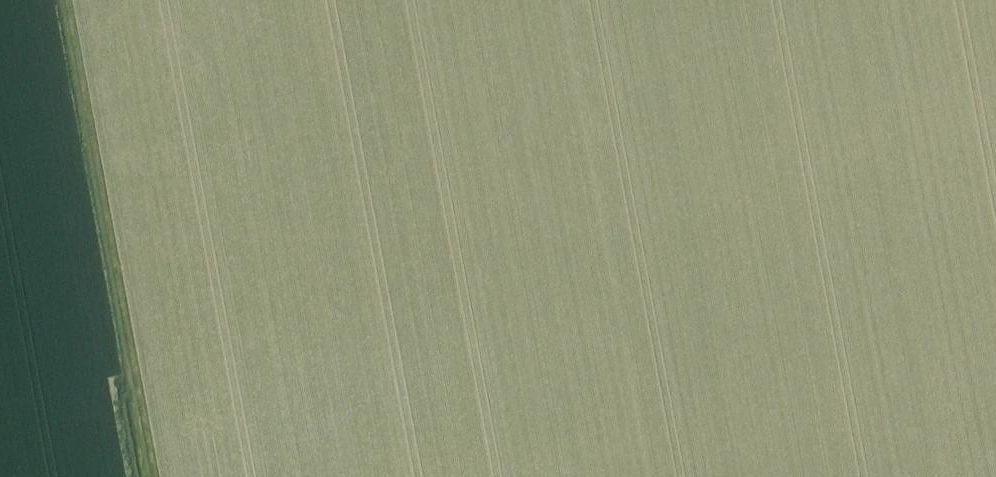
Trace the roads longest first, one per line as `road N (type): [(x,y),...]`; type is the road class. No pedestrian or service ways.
road 1 (track): [(154,476),(68,0)]

